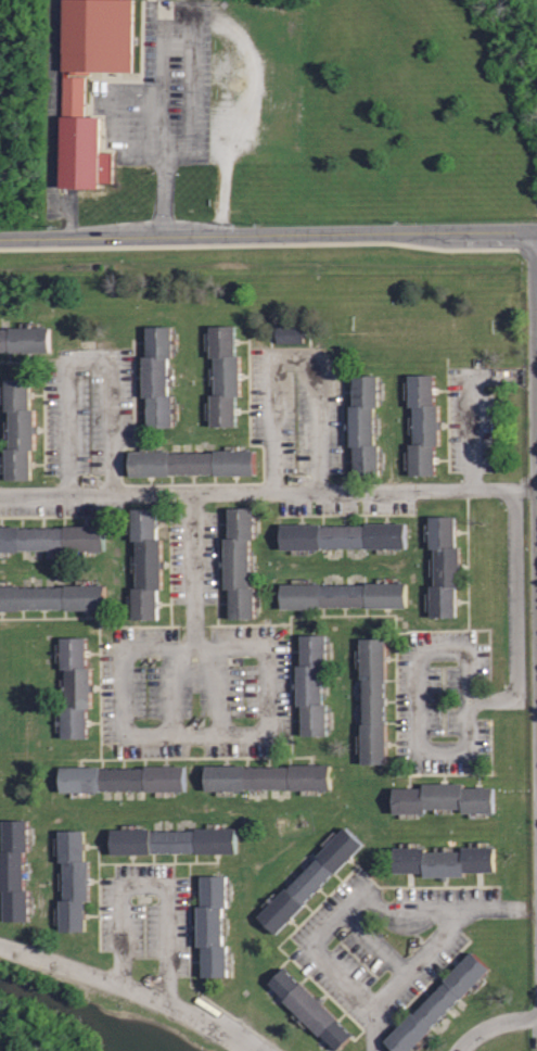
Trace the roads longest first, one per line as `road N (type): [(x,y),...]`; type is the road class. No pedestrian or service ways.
road 1 (secondary): [(0,238),(536,231)]
road 2 (residential): [(0,494),(536,487)]
road 3 (residential): [(135,649),(260,648),(268,659),(265,731),(132,734),(124,724),(124,661),(135,649)]
road 4 (residential): [(319,490),(314,354),(272,358),(273,491)]
road 5 (residential): [(114,493),(112,364),(71,362),(68,494)]
road 6 (residential): [(469,738),(466,660),(460,651),(429,651),(420,658),(421,744),(458,750),(469,738)]
road 7 (residential): [(0,945),(139,990),(244,1050)]
road 8 (residential): [(468,699),(506,699),(520,678),(516,487)]
road 9 (residential): [(117,983),(122,891),(129,884),(162,885),(168,978),(159,1000)]
road 10 (residential): [(195,647),(194,493)]

